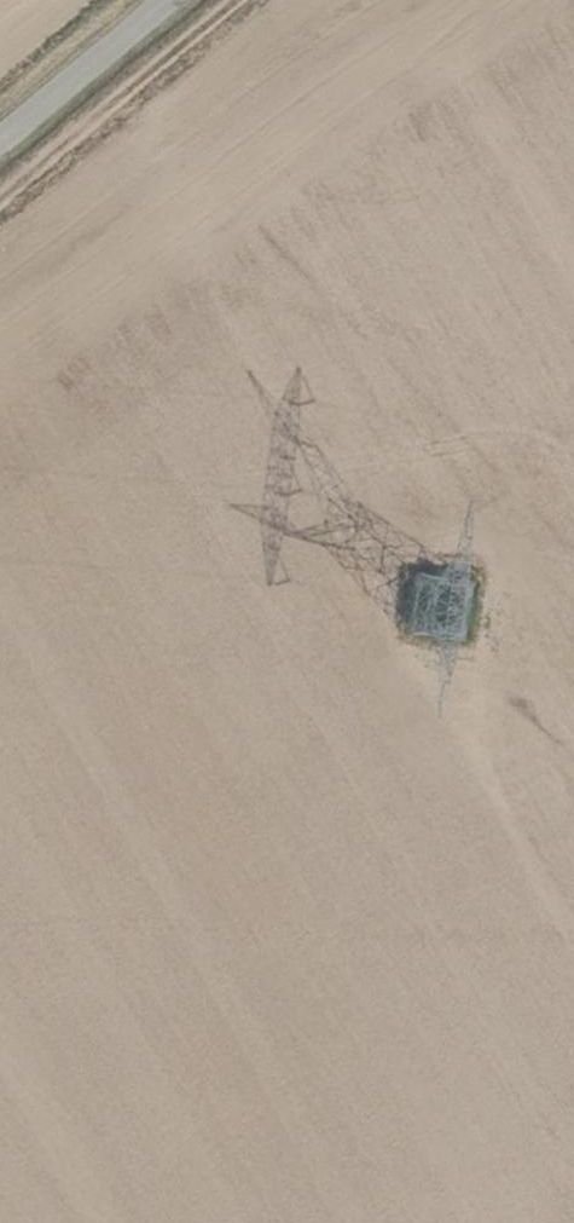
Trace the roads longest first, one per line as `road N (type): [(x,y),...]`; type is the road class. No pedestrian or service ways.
road 1 (track): [(0,140),(166,0)]

